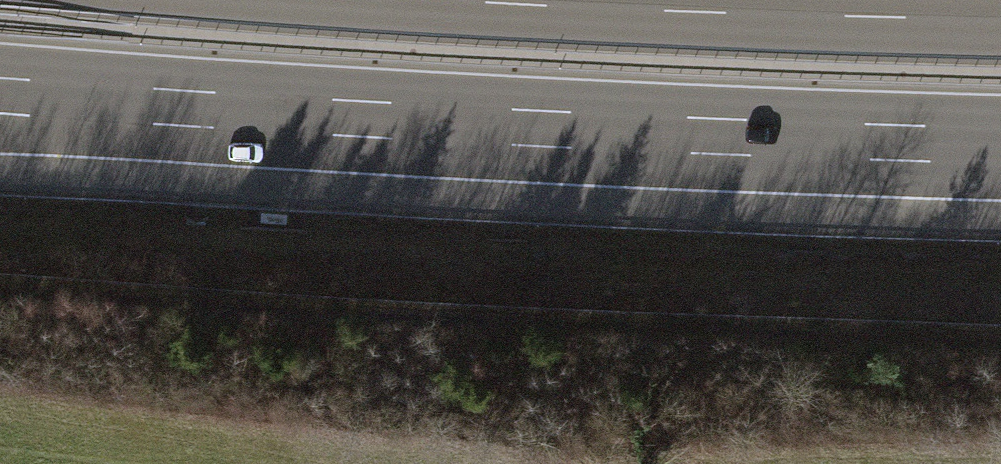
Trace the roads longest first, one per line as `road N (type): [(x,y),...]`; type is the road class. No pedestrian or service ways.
road 1 (motorway): [(0,96),(371,121),(1000,145)]

